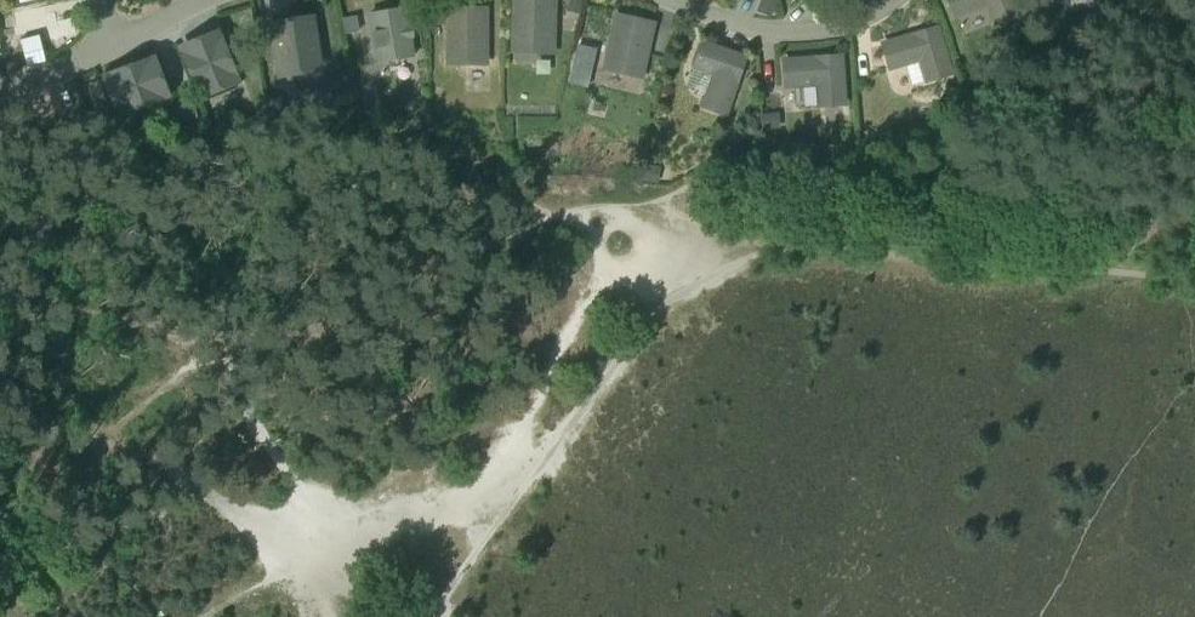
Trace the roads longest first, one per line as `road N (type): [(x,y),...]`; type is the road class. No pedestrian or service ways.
road 1 (track): [(1194,272),(789,246),(754,254),(668,299)]
road 2 (track): [(668,299),(431,616)]

